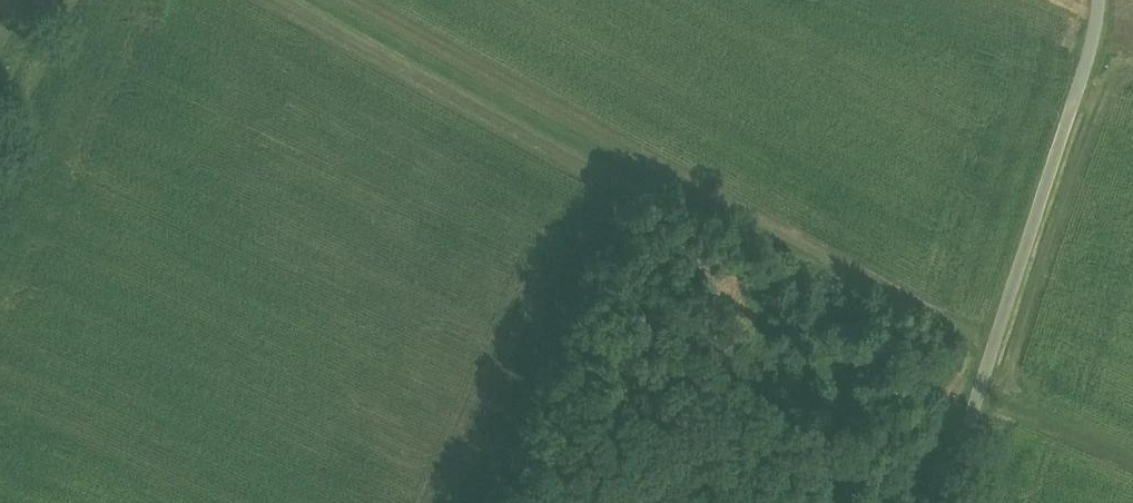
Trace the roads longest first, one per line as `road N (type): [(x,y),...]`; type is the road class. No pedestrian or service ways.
road 1 (track): [(1106,0),(946,502)]

